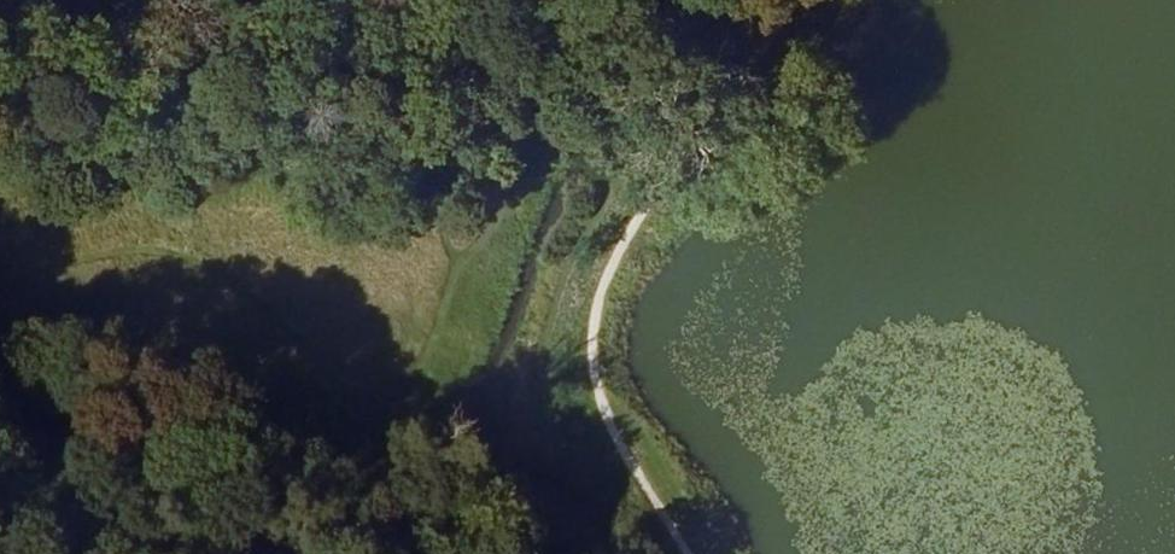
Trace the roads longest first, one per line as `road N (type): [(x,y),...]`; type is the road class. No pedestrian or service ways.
road 1 (track): [(775,0),(610,279),(600,391),(689,553)]
road 2 (track): [(0,458),(172,553)]

